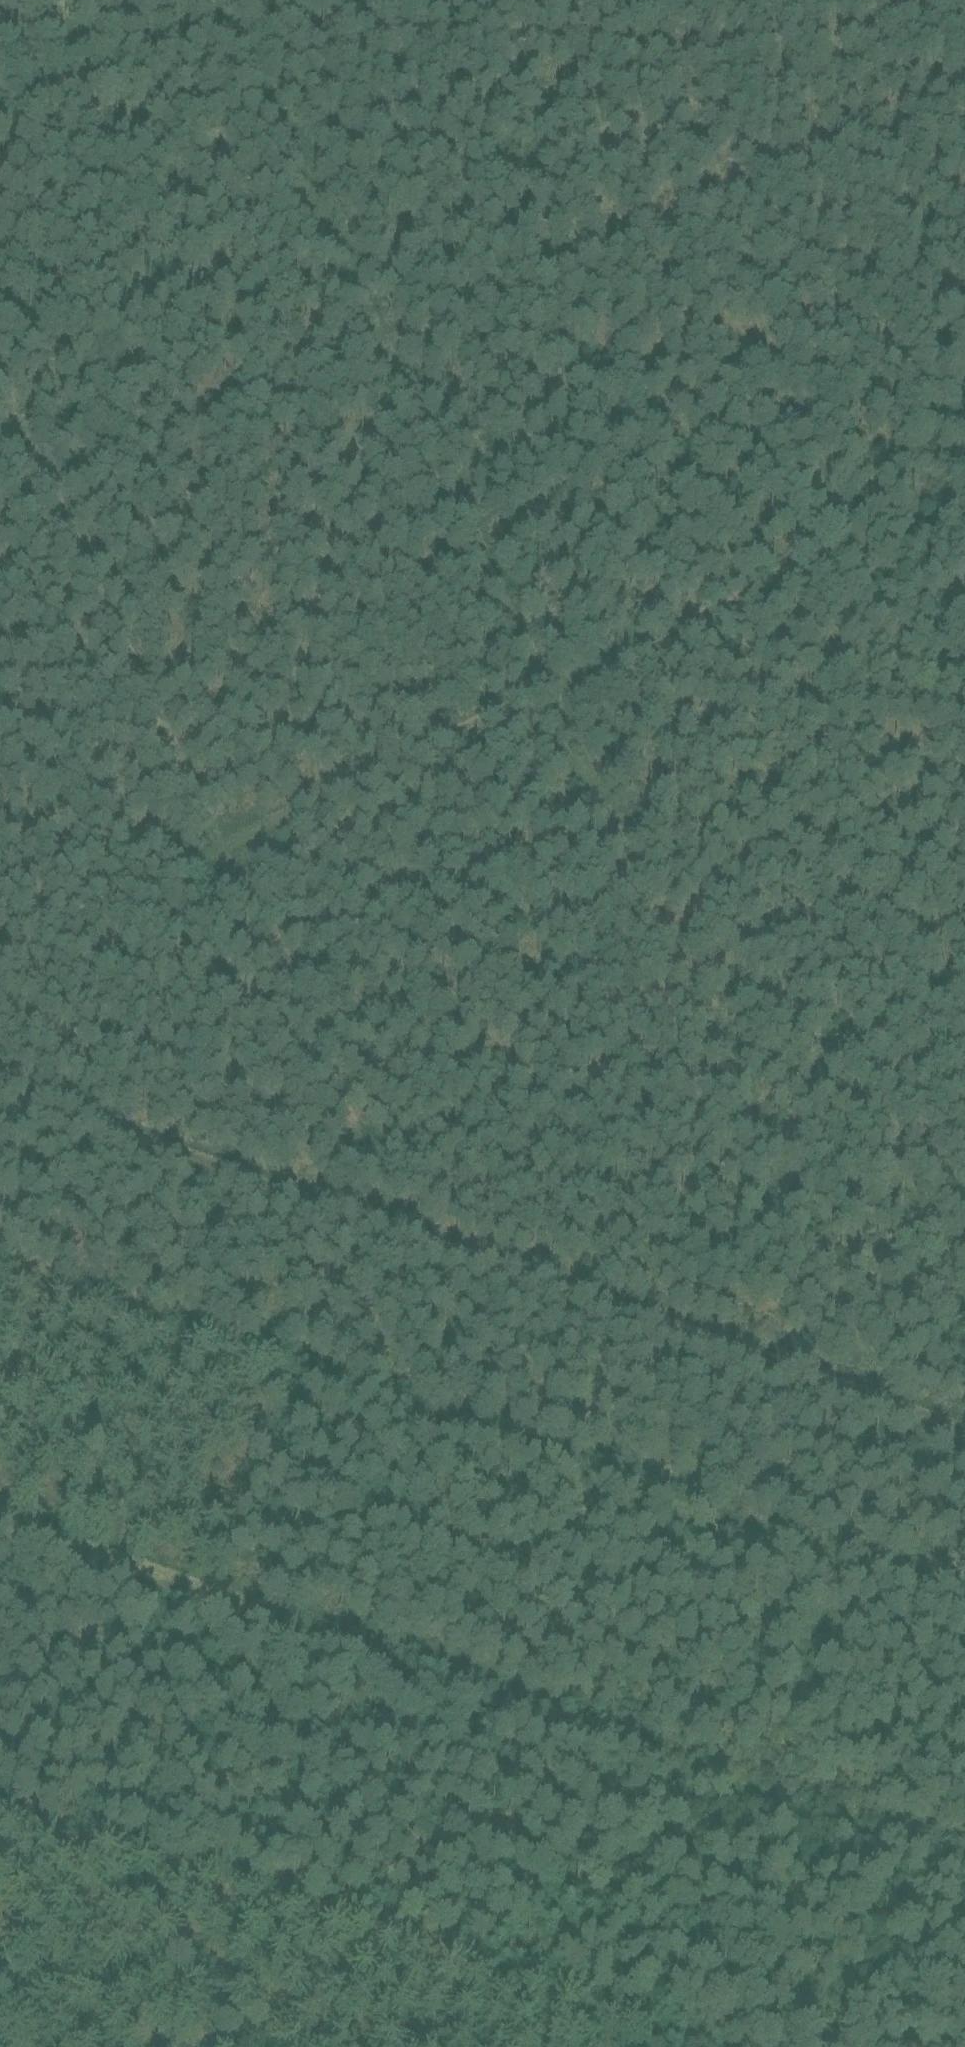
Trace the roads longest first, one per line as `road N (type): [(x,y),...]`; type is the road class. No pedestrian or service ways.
road 1 (track): [(870,1404),(245,16)]
road 2 (track): [(964,82),(0,519)]
road 3 (track): [(0,935),(964,499)]
road 4 (track): [(0,1093),(964,1438)]
road 5 (track): [(964,1605),(0,1278)]
road 6 (track): [(964,1858),(0,1531)]
road 7 (track): [(390,1232),(0,363)]
road 8 (track): [(964,870),(648,0)]
road 9 (track): [(0,1793),(781,2046)]
road 10 (track): [(78,89),(282,0)]
road 11 (track): [(78,89),(162,0)]

